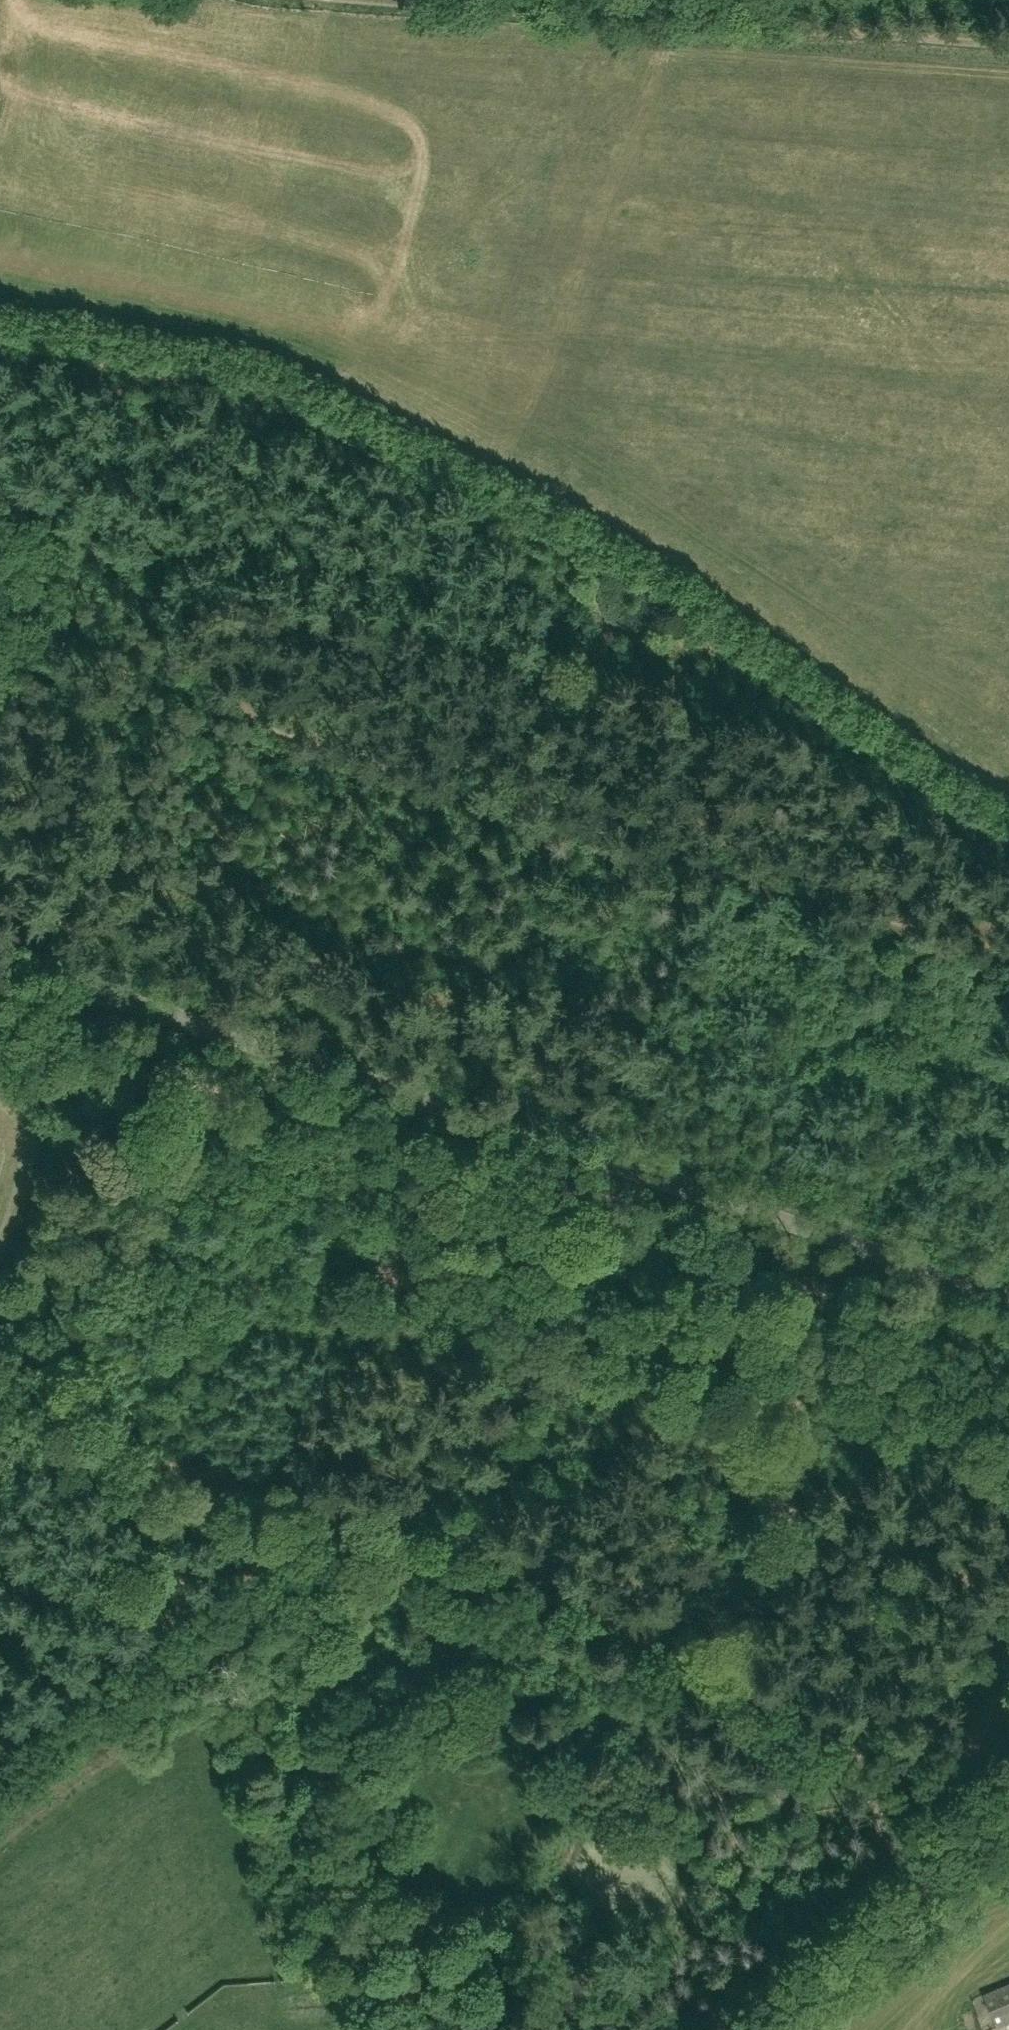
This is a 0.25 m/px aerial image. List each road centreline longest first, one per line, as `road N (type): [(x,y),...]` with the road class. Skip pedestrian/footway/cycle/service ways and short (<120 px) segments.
road 1 (tertiary): [(1008,1294),(123,998),(69,990),(0,995)]
road 2 (track): [(331,0),(1008,45)]
road 3 (unclassified): [(776,2029),(1008,1802)]

